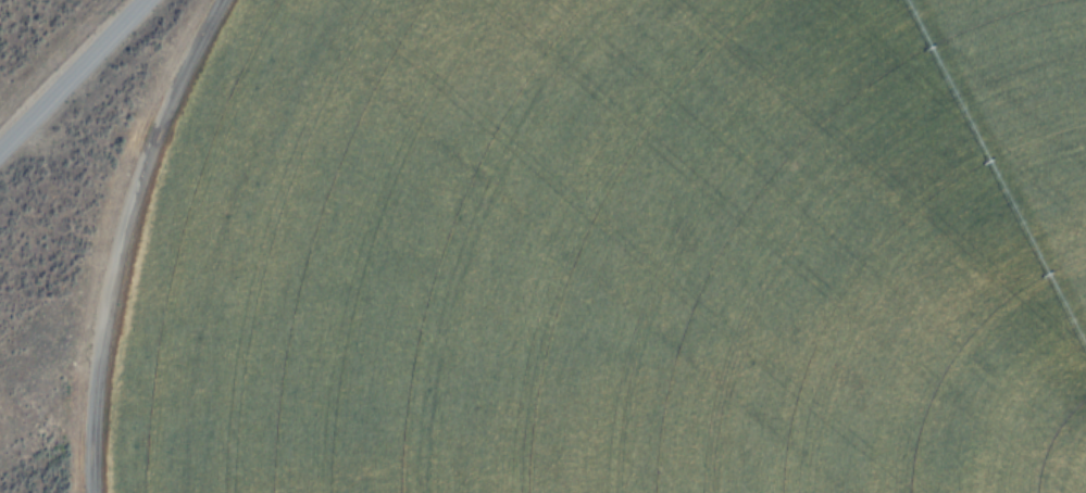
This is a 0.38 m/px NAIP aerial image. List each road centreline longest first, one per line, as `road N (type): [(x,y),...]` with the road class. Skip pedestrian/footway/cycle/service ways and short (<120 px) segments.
road 1 (residential): [(0,157),(153,0)]

